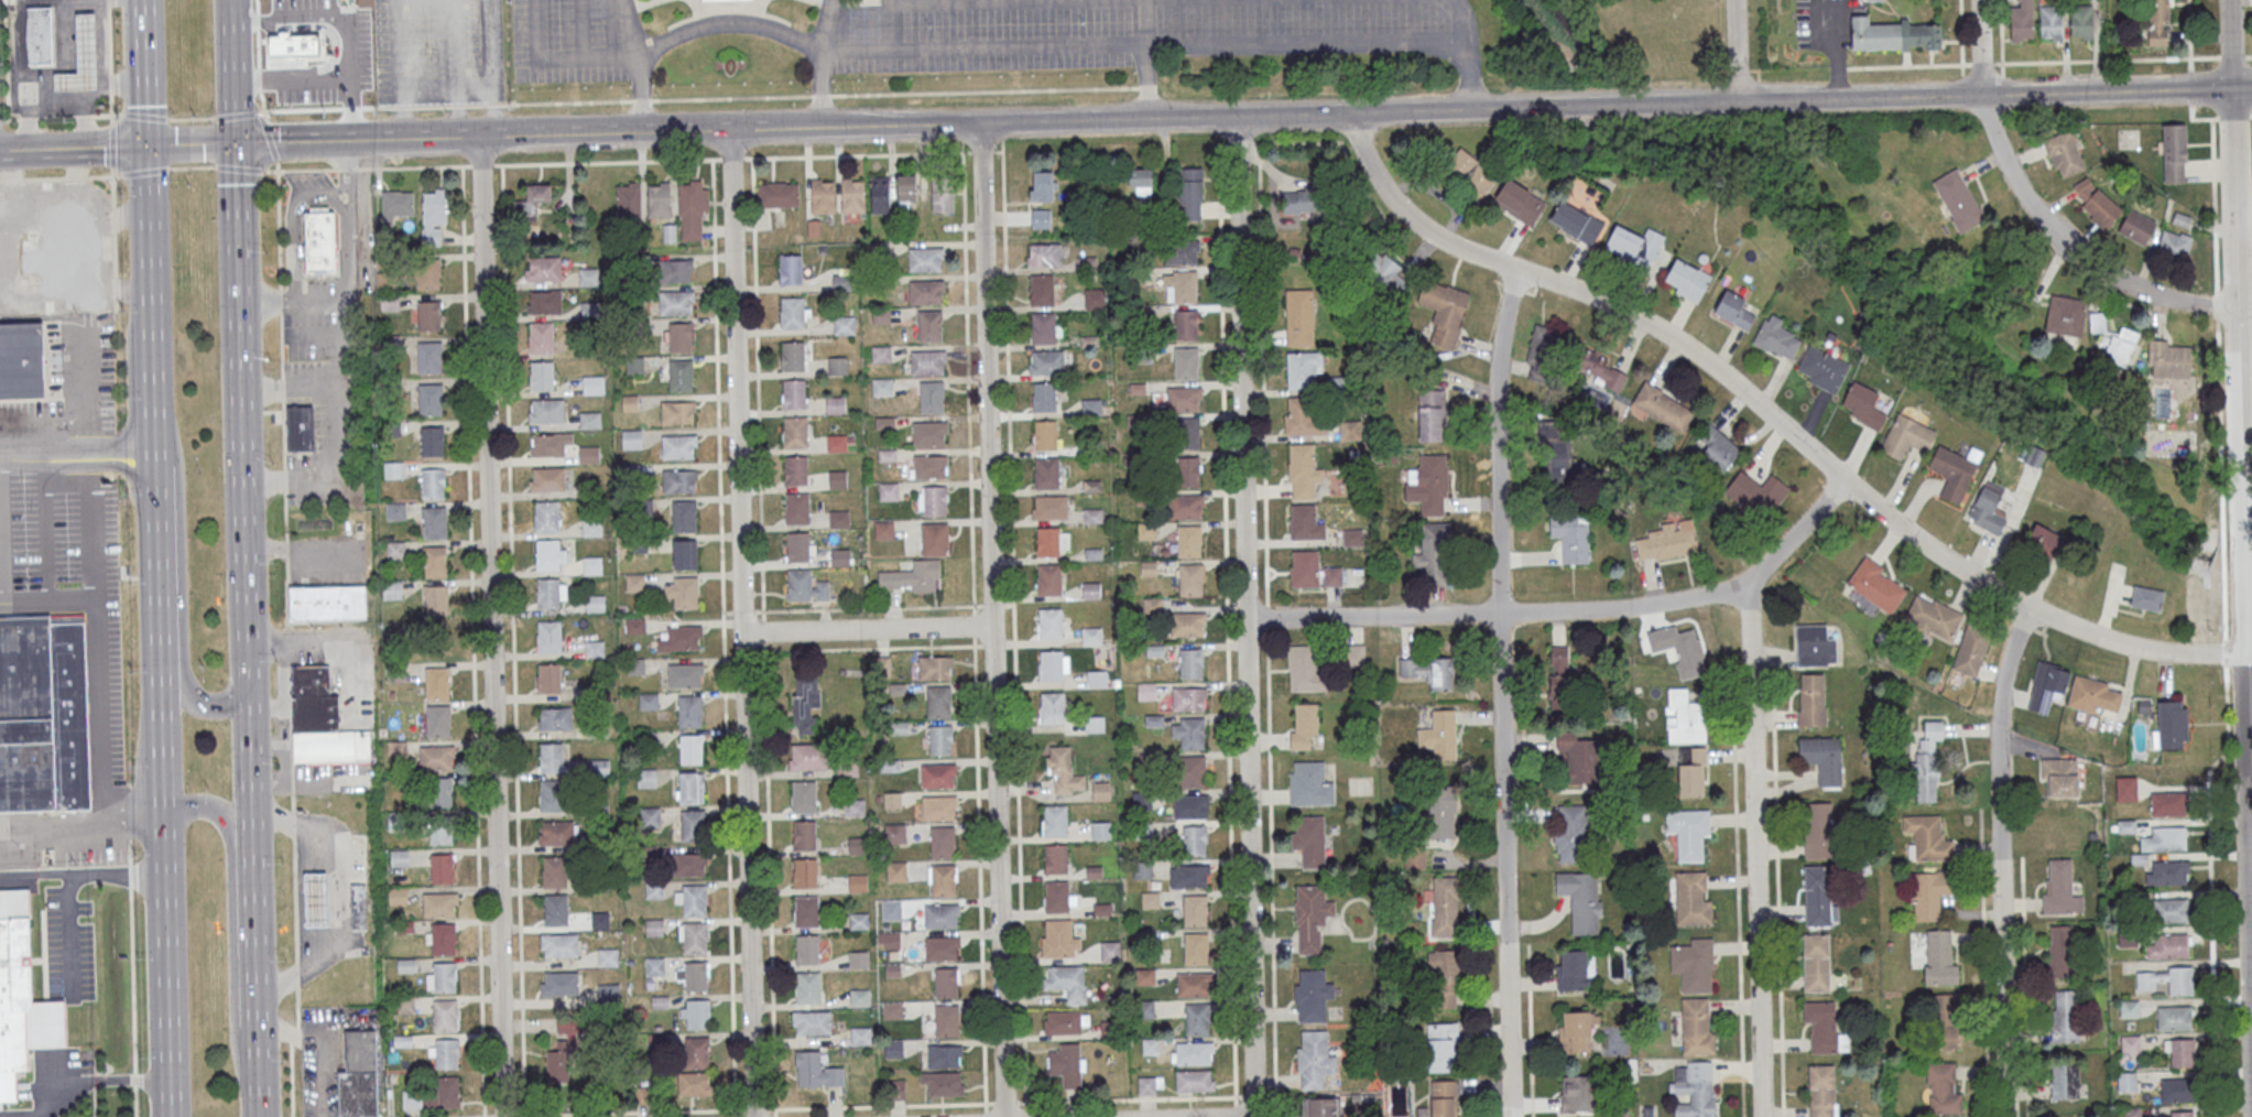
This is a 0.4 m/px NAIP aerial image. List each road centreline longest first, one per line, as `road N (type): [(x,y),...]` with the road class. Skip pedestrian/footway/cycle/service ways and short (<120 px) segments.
road 1 (tertiary): [(2251,89),(730,130)]
road 2 (residential): [(2244,654),(2109,644),(1989,585),(1890,518),(1677,340),(1425,229),(1383,188),(1349,116)]
road 3 (residential): [(1253,1116),(1238,119)]
road 4 (residential): [(1003,1116),(979,124)]
road 5 (residential): [(754,1116),(730,130)]
road 6 (residential): [(502,1116),(481,138)]
road 7 (residential): [(2251,961),(2230,0)]
road 8 (residential): [(1511,1116),(1497,362),(1515,270)]
road 9 (residential): [(1761,1116),(1748,579)]
road 10 (residential): [(2005,1116),(1999,719),(2008,661),(2031,607)]
road 11 (residential): [(1748,579),(1664,603),(1245,620)]
road 12 (primary): [(247,647),(235,144)]
road 13 (primary): [(160,653),(171,1116)]
road 14 (primary): [(260,1105),(233,1037),(228,825),(213,806),(164,810)]
road 15 (primary): [(148,147),(154,446)]
road 16 (residential): [(2084,260),(2044,227),(2002,163),(1986,120),(1981,0)]
road 17 (residential): [(992,627),(741,633)]
road 18 (tertiary): [(730,130),(481,138)]
road 19 (primary): [(154,446),(160,653)]
road 20 (primary): [(259,1023),(251,847)]
road 21 (residential): [(2237,311),(2159,297),(2084,260)]
road 22 (primary): [(251,847),(248,686)]
road 23 (tertiary): [(148,147),(0,152)]
road 24 (primary): [(143,0),(148,147)]
road 25 (primary): [(235,144),(230,0)]
road 26 (residential): [(1748,579),(1846,481)]
road 27 (tertiary): [(366,141),(235,144)]
road 28 (primary): [(160,653),(195,704),(230,703),(248,686)]

